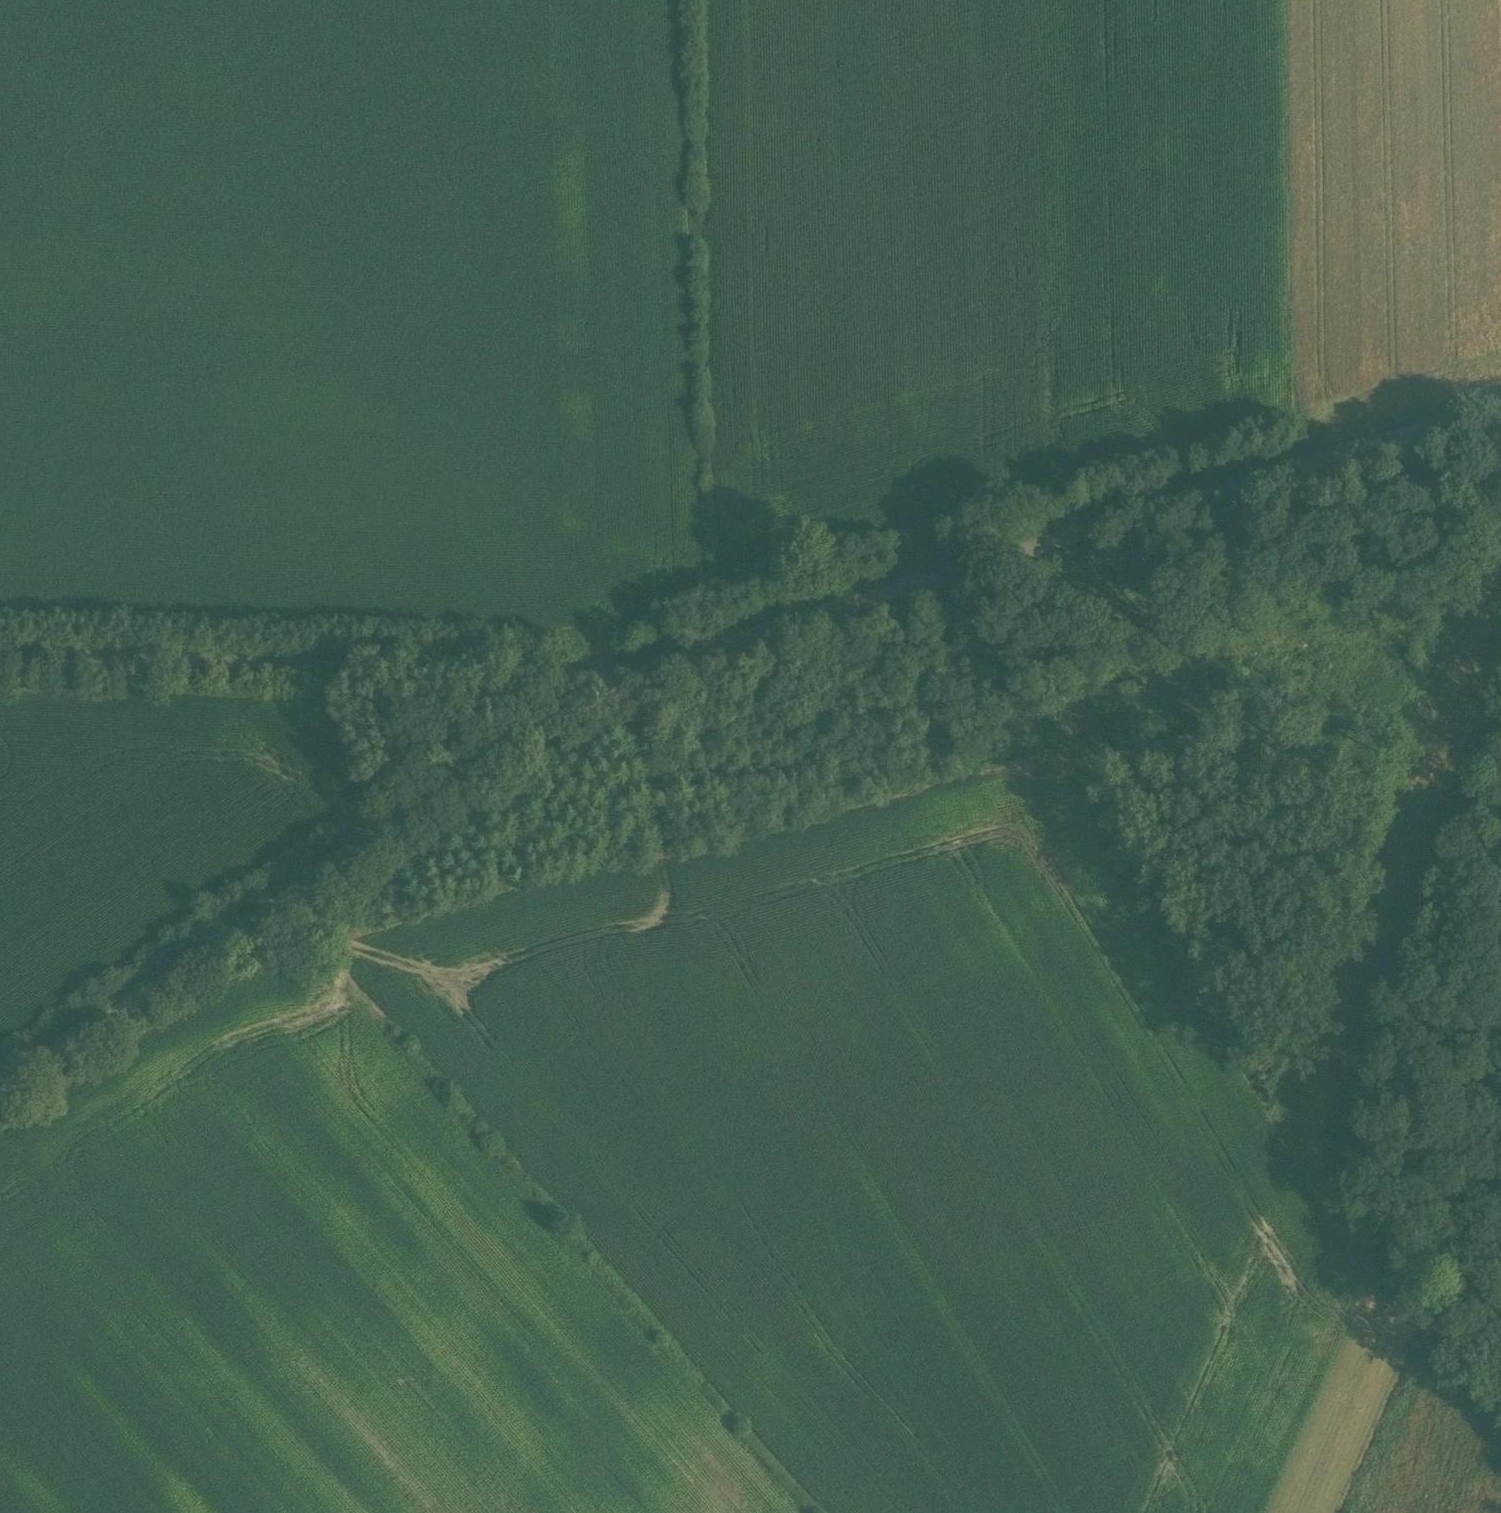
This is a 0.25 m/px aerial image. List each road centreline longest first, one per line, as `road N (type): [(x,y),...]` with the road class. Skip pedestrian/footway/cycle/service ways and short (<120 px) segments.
road 1 (tertiary): [(589,696),(699,652),(1500,405)]
road 2 (tertiary): [(0,1093),(589,696)]
road 3 (unclassified): [(589,696),(542,679),(0,658)]

